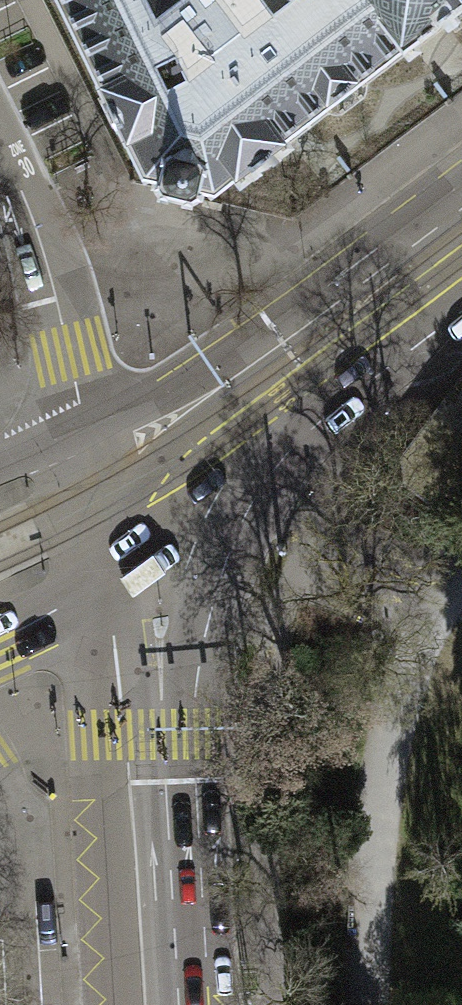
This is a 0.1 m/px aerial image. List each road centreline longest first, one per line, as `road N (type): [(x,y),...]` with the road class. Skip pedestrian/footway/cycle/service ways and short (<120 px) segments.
road 1 (secondary): [(108,487),(152,1004)]
road 2 (secondary): [(461,243),(299,366),(108,487)]
road 3 (residential): [(108,487),(32,220),(0,145)]
road 4 (secondary): [(0,641),(72,580),(108,487)]

